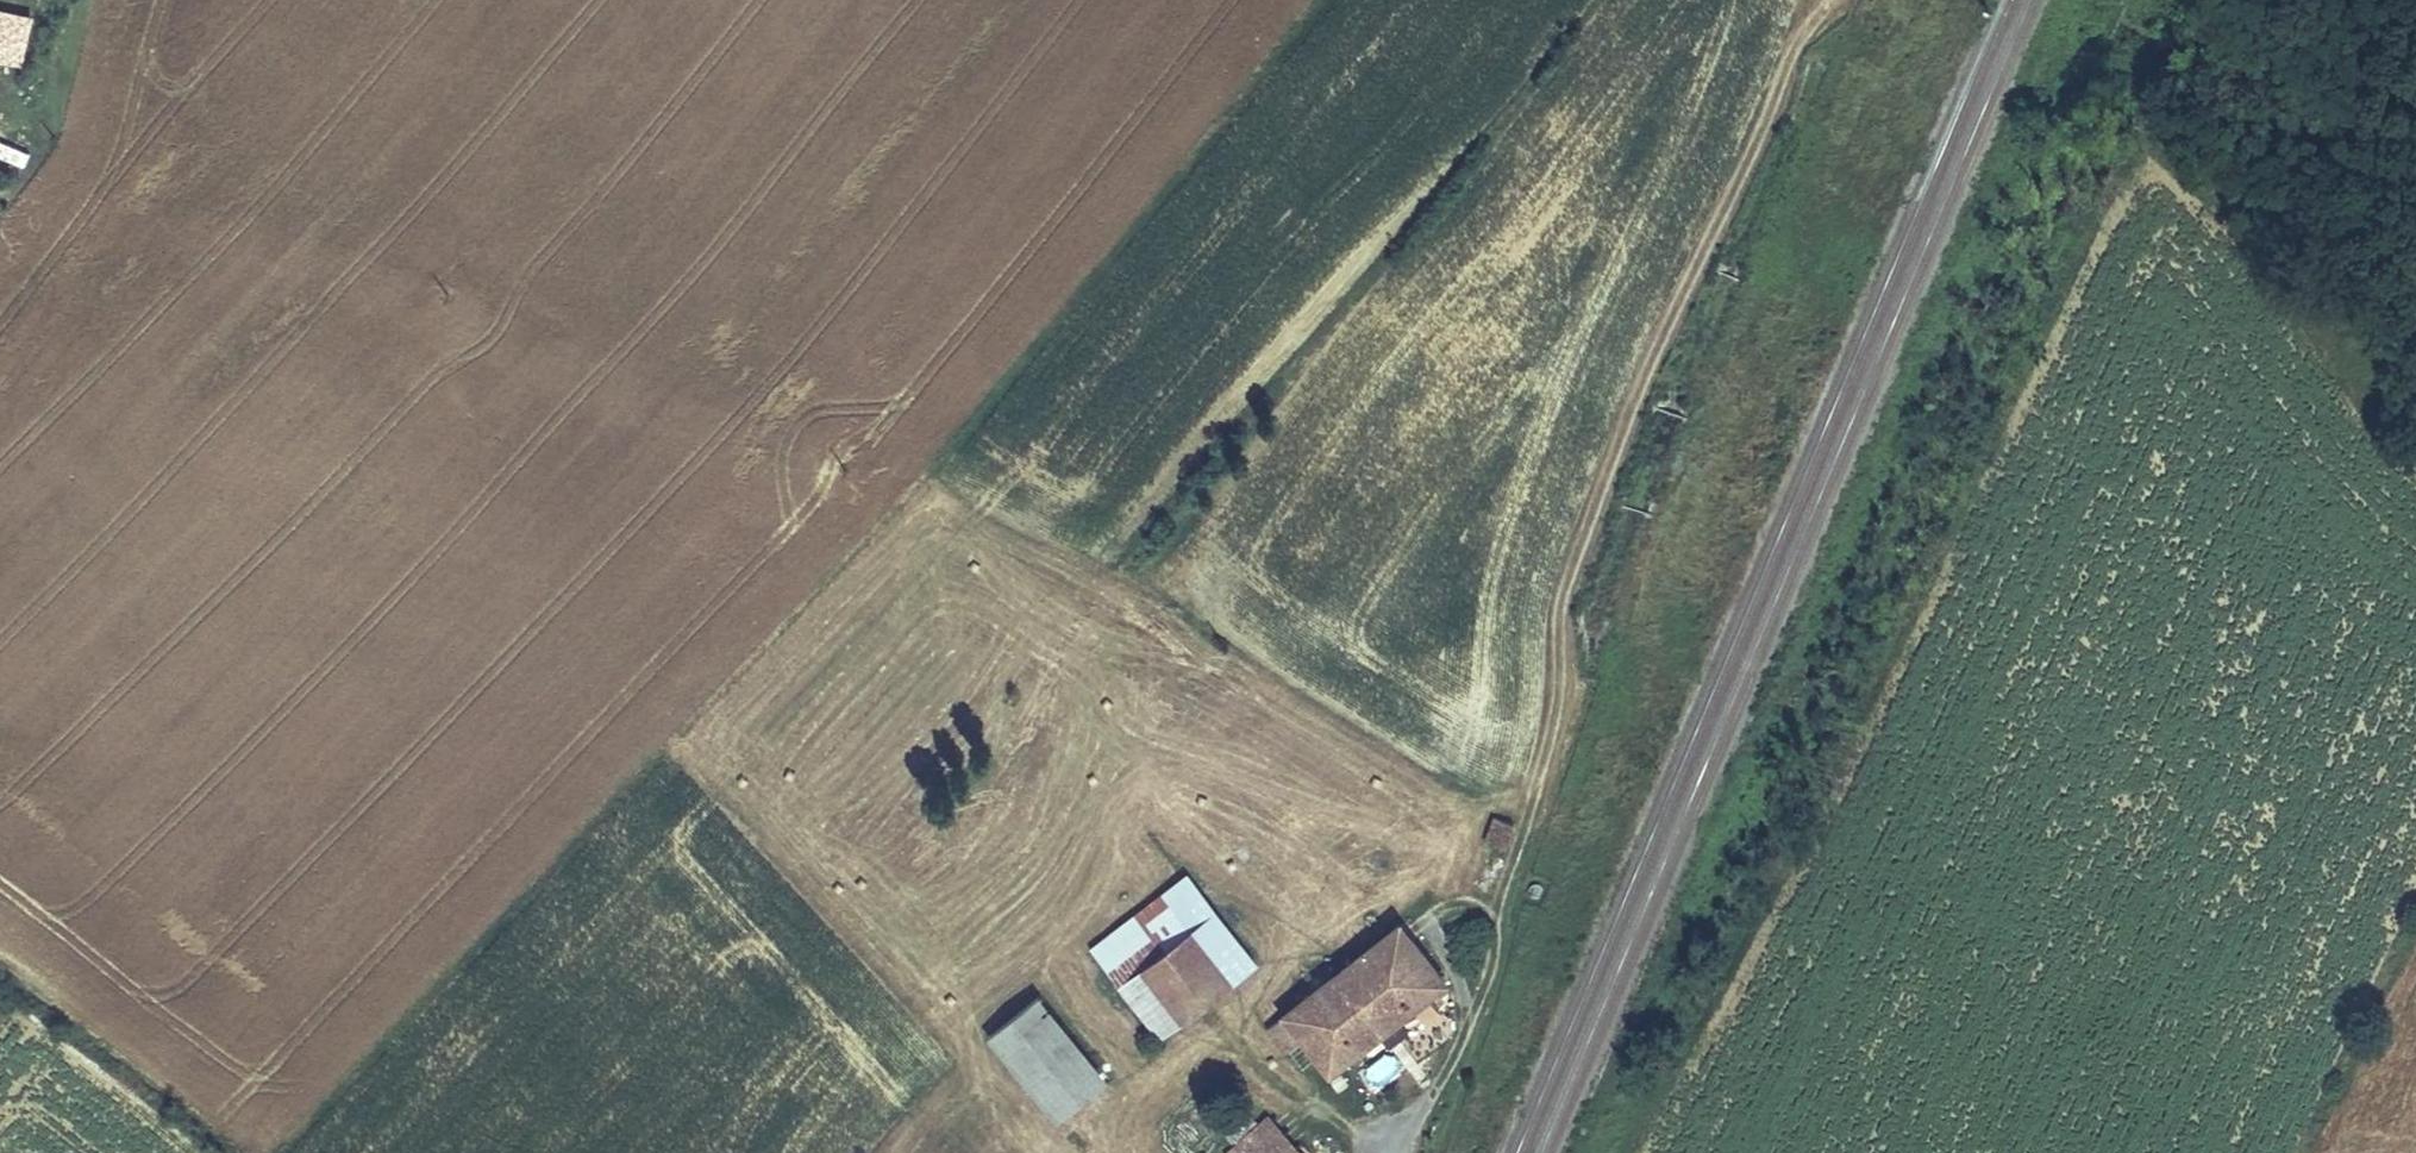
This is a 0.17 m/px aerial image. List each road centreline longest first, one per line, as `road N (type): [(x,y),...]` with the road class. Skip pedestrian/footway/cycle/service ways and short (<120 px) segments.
road 1 (track): [(1392,1150),(1428,1100),(1477,1003),(1553,731),(1564,602),(1581,549),(1674,307),(1807,32),(1831,0)]

